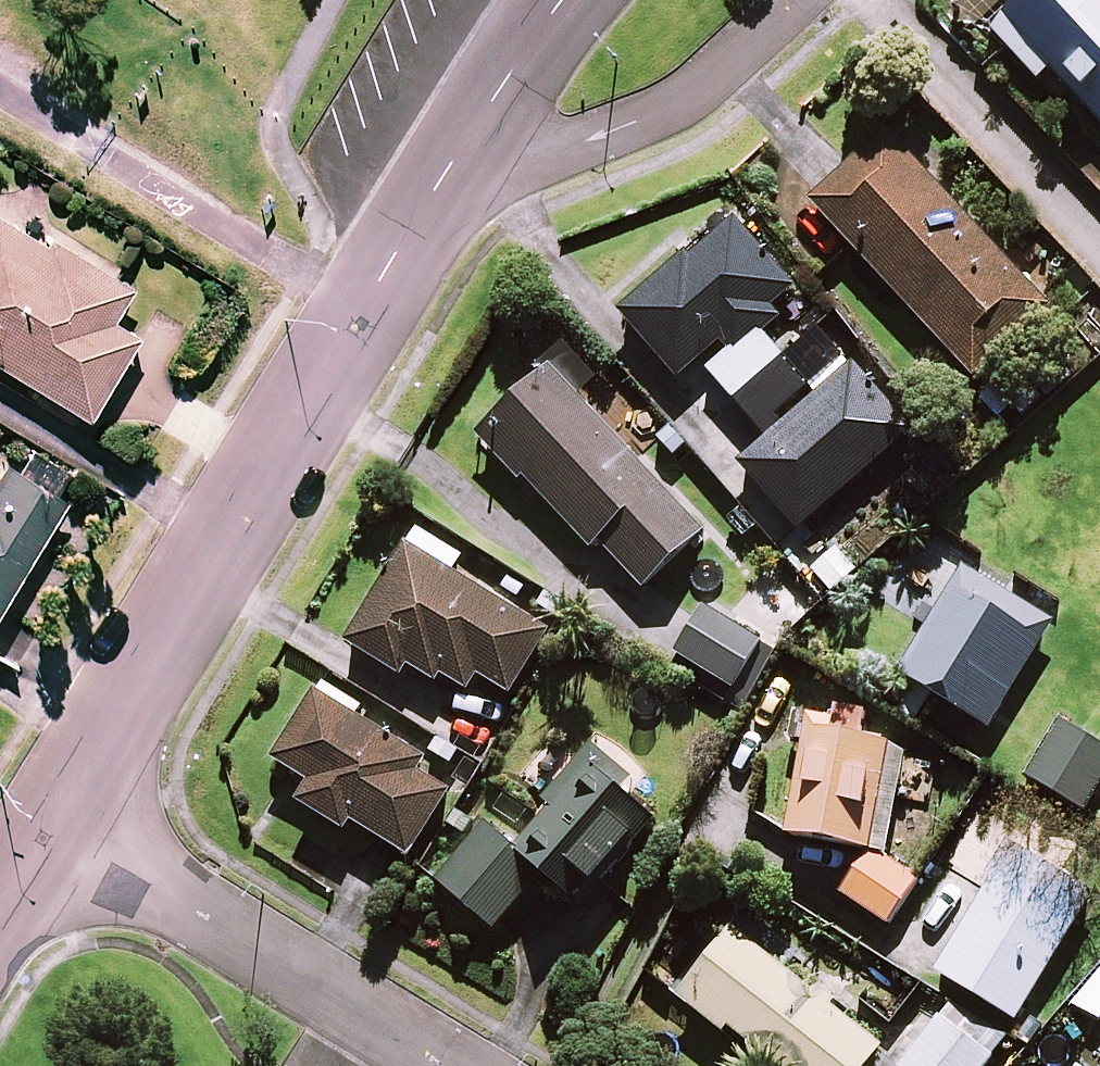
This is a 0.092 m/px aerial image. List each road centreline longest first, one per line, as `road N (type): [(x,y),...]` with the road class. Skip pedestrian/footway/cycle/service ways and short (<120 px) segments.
road 1 (residential): [(53,825),(442,180)]
road 2 (residential): [(53,825),(451,1065)]
road 3 (residential): [(797,0),(667,113),(442,180)]
road 4 (residential): [(442,180),(563,0)]

